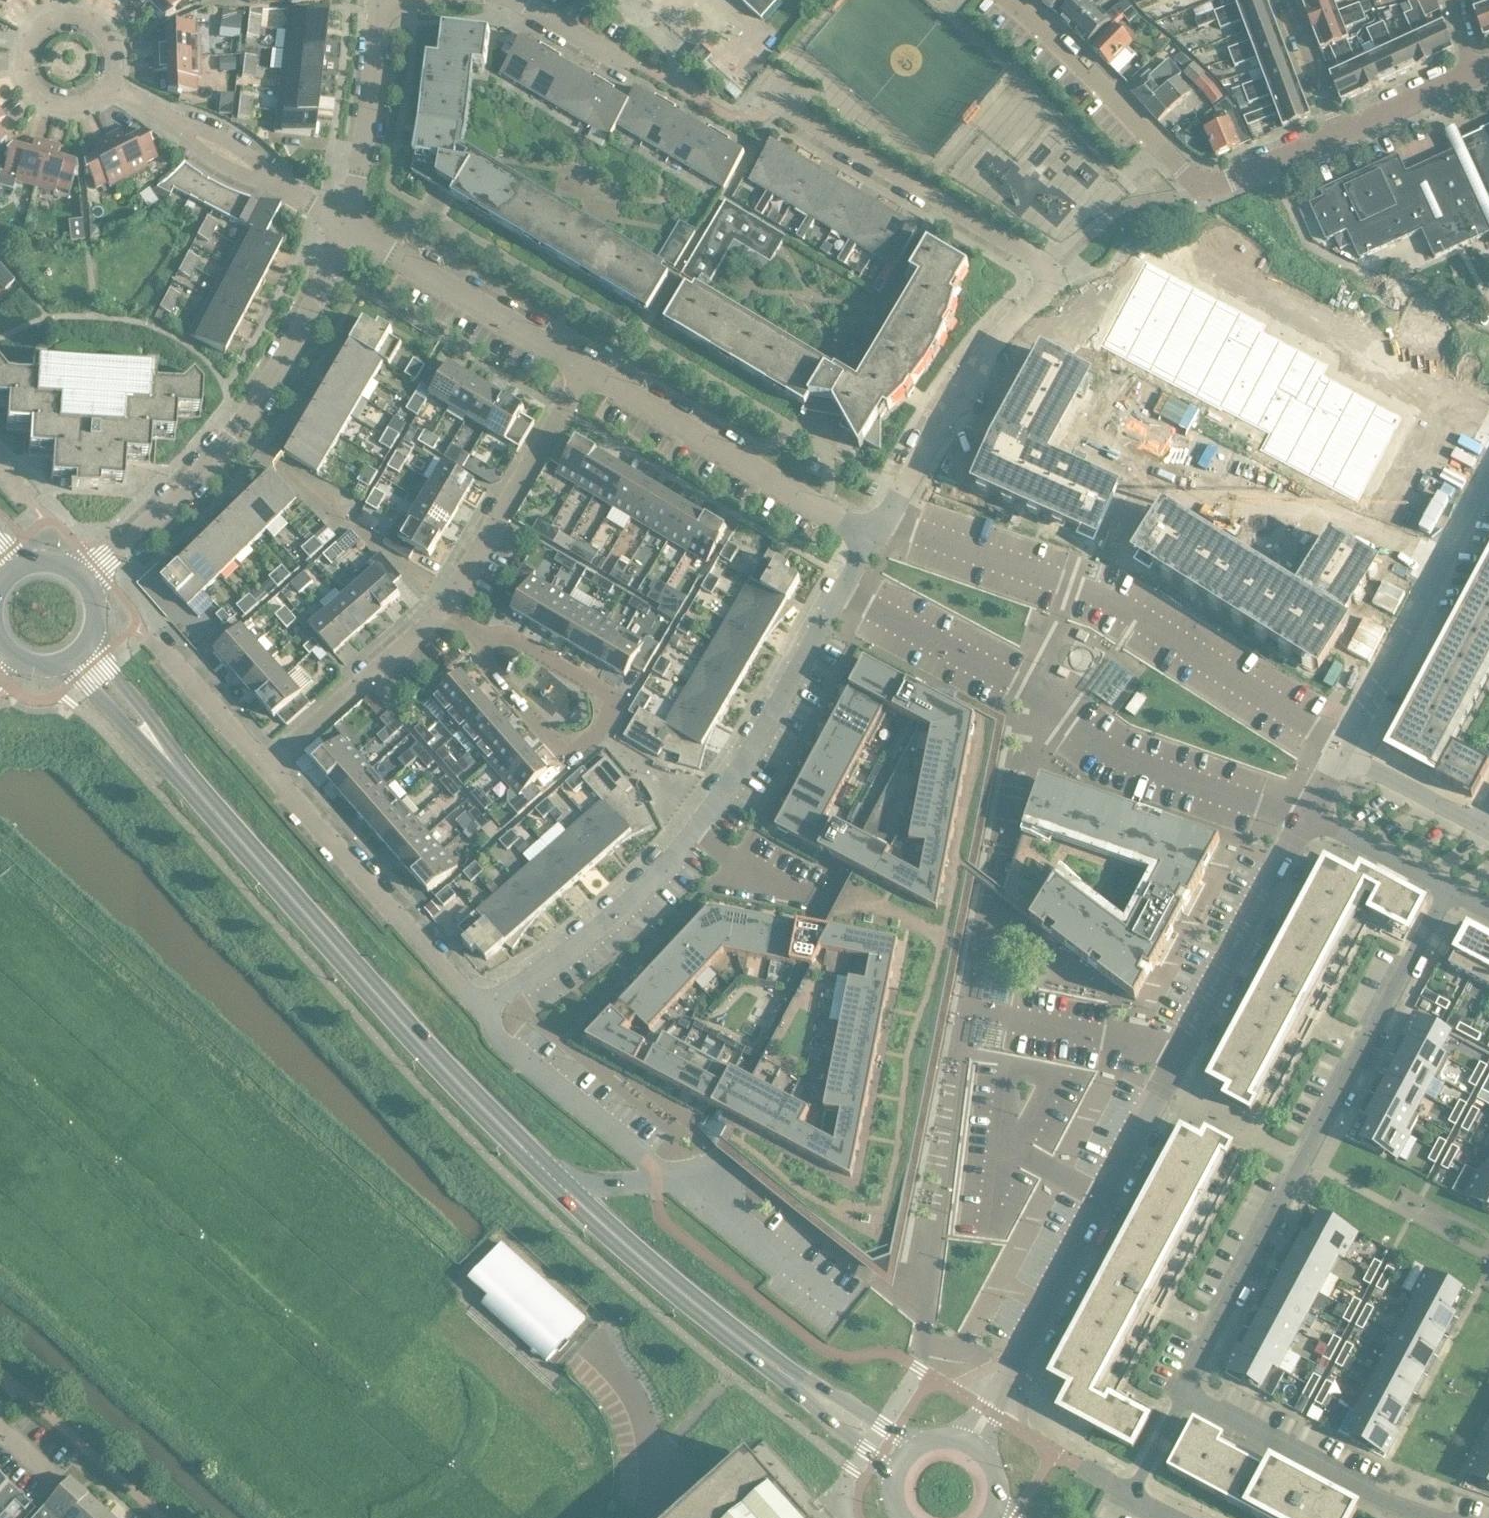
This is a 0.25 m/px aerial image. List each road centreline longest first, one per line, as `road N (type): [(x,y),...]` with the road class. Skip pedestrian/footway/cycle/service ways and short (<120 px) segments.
road 1 (residential): [(1036,261),(782,113),(749,122),(716,112),(504,0)]
road 2 (tertiary): [(562,1188),(476,1104),(175,764)]
road 3 (residential): [(1447,892),(1186,1390)]
road 4 (unclassified): [(483,998),(506,993),(652,877),(714,796),(843,589)]
road 5 (residential): [(843,589),(1007,682),(1100,746),(1301,816)]
road 6 (residential): [(887,517),(1114,602),(1340,748)]
road 7 (residential): [(85,579),(204,473),(258,405),(310,321),(347,226)]
road 8 (residential): [(1180,1049),(971,1442)]
road 9 (tertiary): [(901,1458),(759,1359),(562,1188)]
road 10 (unclassified): [(477,632),(492,673),(569,755),(597,732),(617,697),(497,633)]
road 11 (residential): [(871,544),(583,371)]
road 12 (unclassified): [(483,998),(464,991),(269,769)]
road 13 (residential): [(1340,748),(1488,472)]
road 14 (residential): [(1186,1390),(1370,1493),(1437,1517)]
road 15 (unclassified): [(444,614),(583,371)]
road 16 (residential): [(583,371),(347,226)]
road 17 (unclassified): [(347,226),(111,84)]
road 18 (residential): [(1301,816),(1180,1049)]
road 19 (residential): [(1195,184),(1010,0)]
road 20 (unclassified): [(653,1179),(649,1163),(496,1034),(483,998)]
road 21 (unclassified): [(269,769),(444,614)]
road 22 (unclassified): [(653,1179),(688,1177),(839,1302)]
road 23 (unclassified): [(347,226),(383,0)]
road 24 (residential): [(586,1347),(629,1387),(649,1432),(660,1477),(656,1517)]
road 25 (residential): [(1180,1049),(1009,1018)]
road 26 (unclassified): [(269,769),(155,642)]
road 27 (residential): [(1301,816),(1447,892)]
road 28 (residential): [(1483,827),(1340,748)]
road 29 (unclassified): [(1329,138),(1472,74)]
road 30 (residential): [(887,517),(968,384)]
road 31 (unclassified): [(29,32),(20,61),(42,101),(88,105),(111,84)]
road 32 (tertiary): [(175,764),(154,719),(91,643)]
road 33 (tertiary): [(175,764),(70,661)]
road 34 (residential): [(1329,138),(1282,0)]
road 35 (unclassified): [(111,84),(116,52),(101,24),(71,12),(29,32)]
road 36 (unclassified): [(1195,184),(1220,183),(1329,138)]
road 37 (unclassified): [(968,384),(1036,261)]

